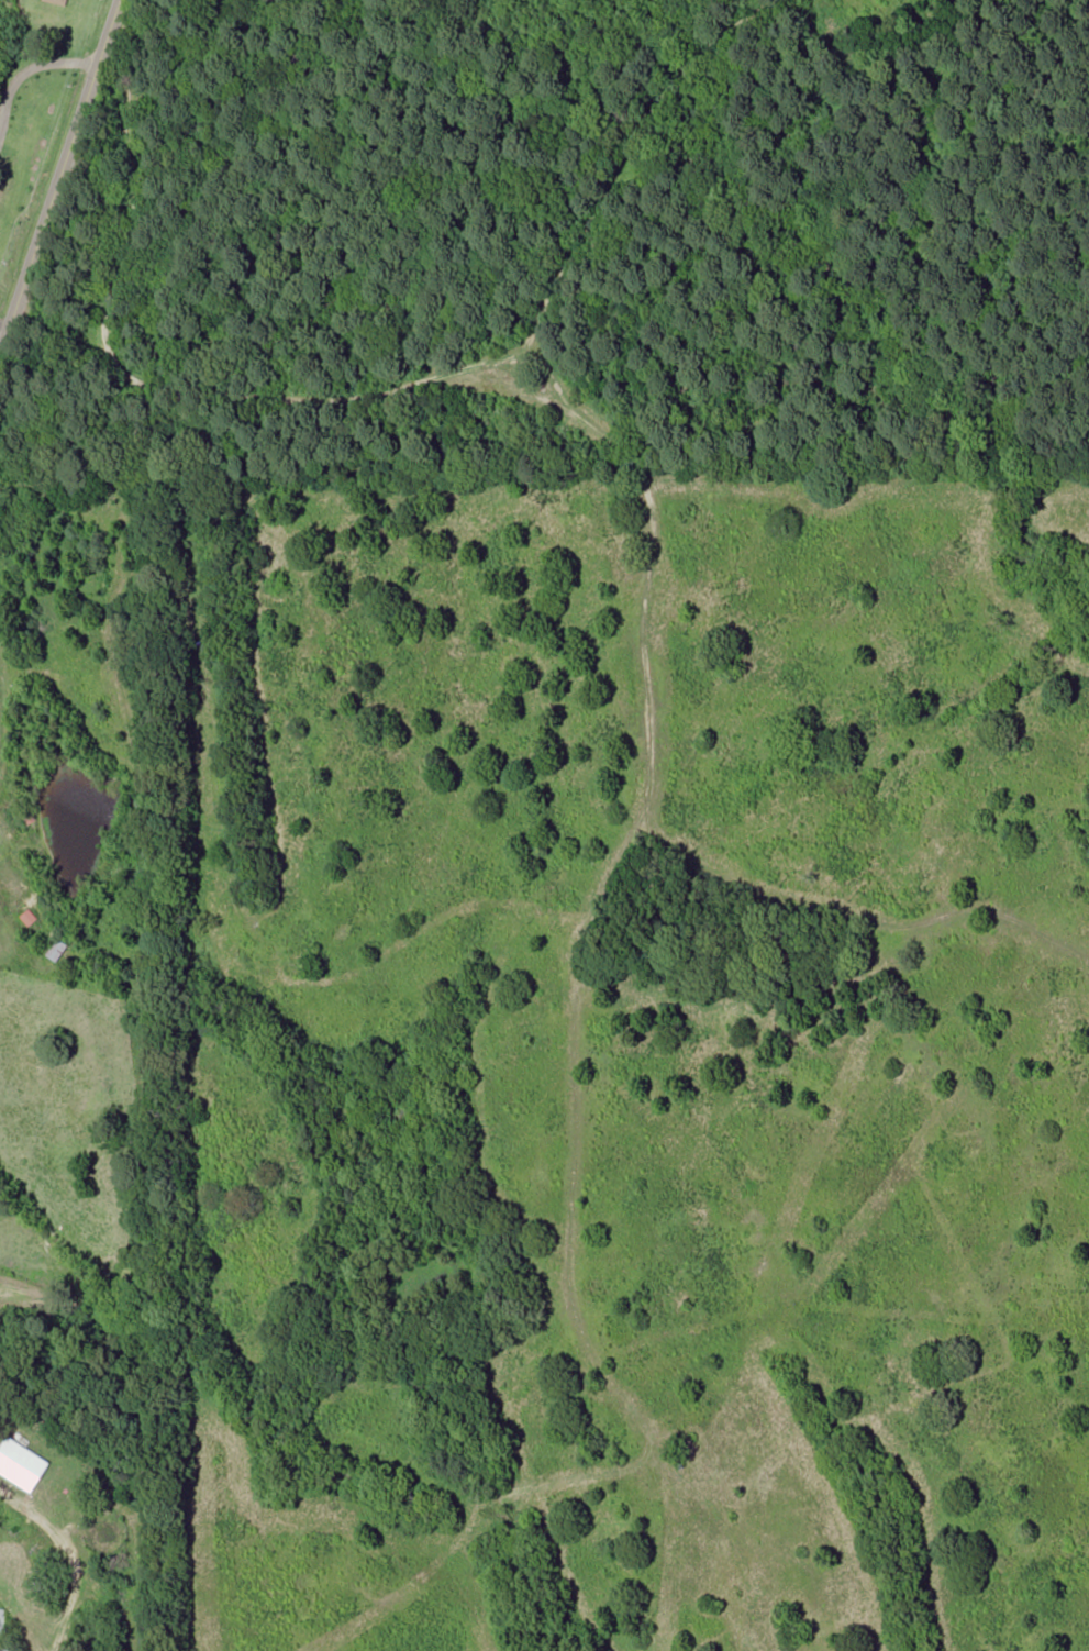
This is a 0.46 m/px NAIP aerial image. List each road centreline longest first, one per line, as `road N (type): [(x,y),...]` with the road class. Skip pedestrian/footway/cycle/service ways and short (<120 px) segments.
road 1 (tertiary): [(0,346),(97,63)]

